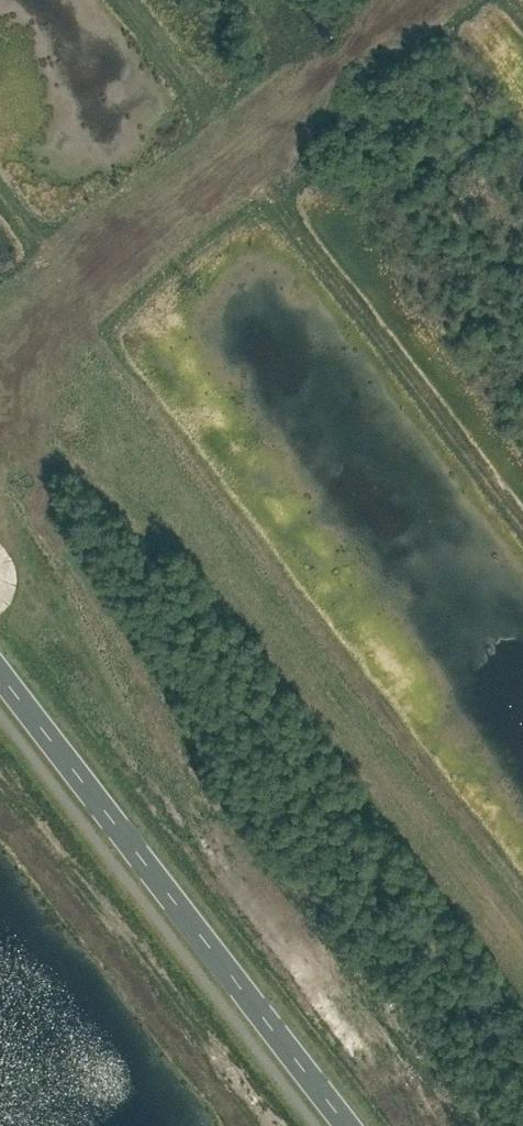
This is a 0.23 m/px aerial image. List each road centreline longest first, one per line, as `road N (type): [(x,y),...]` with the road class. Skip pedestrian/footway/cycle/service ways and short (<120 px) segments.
road 1 (track): [(42,317),(522,924)]
road 2 (tertiary): [(350,1125),(0,672)]
road 3 (track): [(42,317),(252,157),(410,0)]
road 4 (track): [(252,157),(522,513)]

